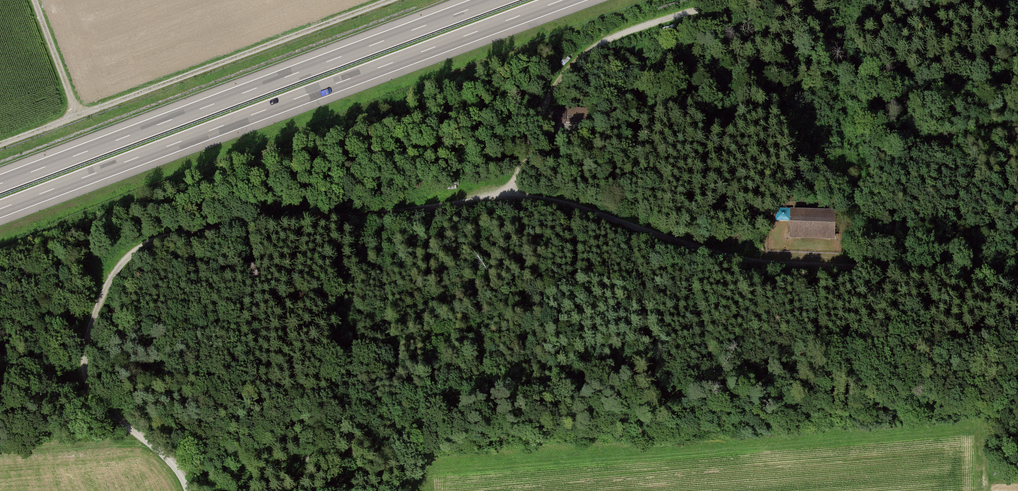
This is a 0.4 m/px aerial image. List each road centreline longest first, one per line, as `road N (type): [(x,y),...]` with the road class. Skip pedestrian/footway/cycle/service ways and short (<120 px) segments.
road 1 (track): [(1017,280),(842,260),(740,259),(569,206),(507,199),(152,241),(121,266),(83,365),(104,410),(158,450),(189,490)]
road 2 (motorway): [(0,209),(562,0)]
road 3 (motorway): [(494,0),(0,184)]
road 4 (track): [(0,146),(402,0)]
road 5 (track): [(747,0),(561,69),(538,110),(507,199)]
road 6 (track): [(33,0),(76,118)]

